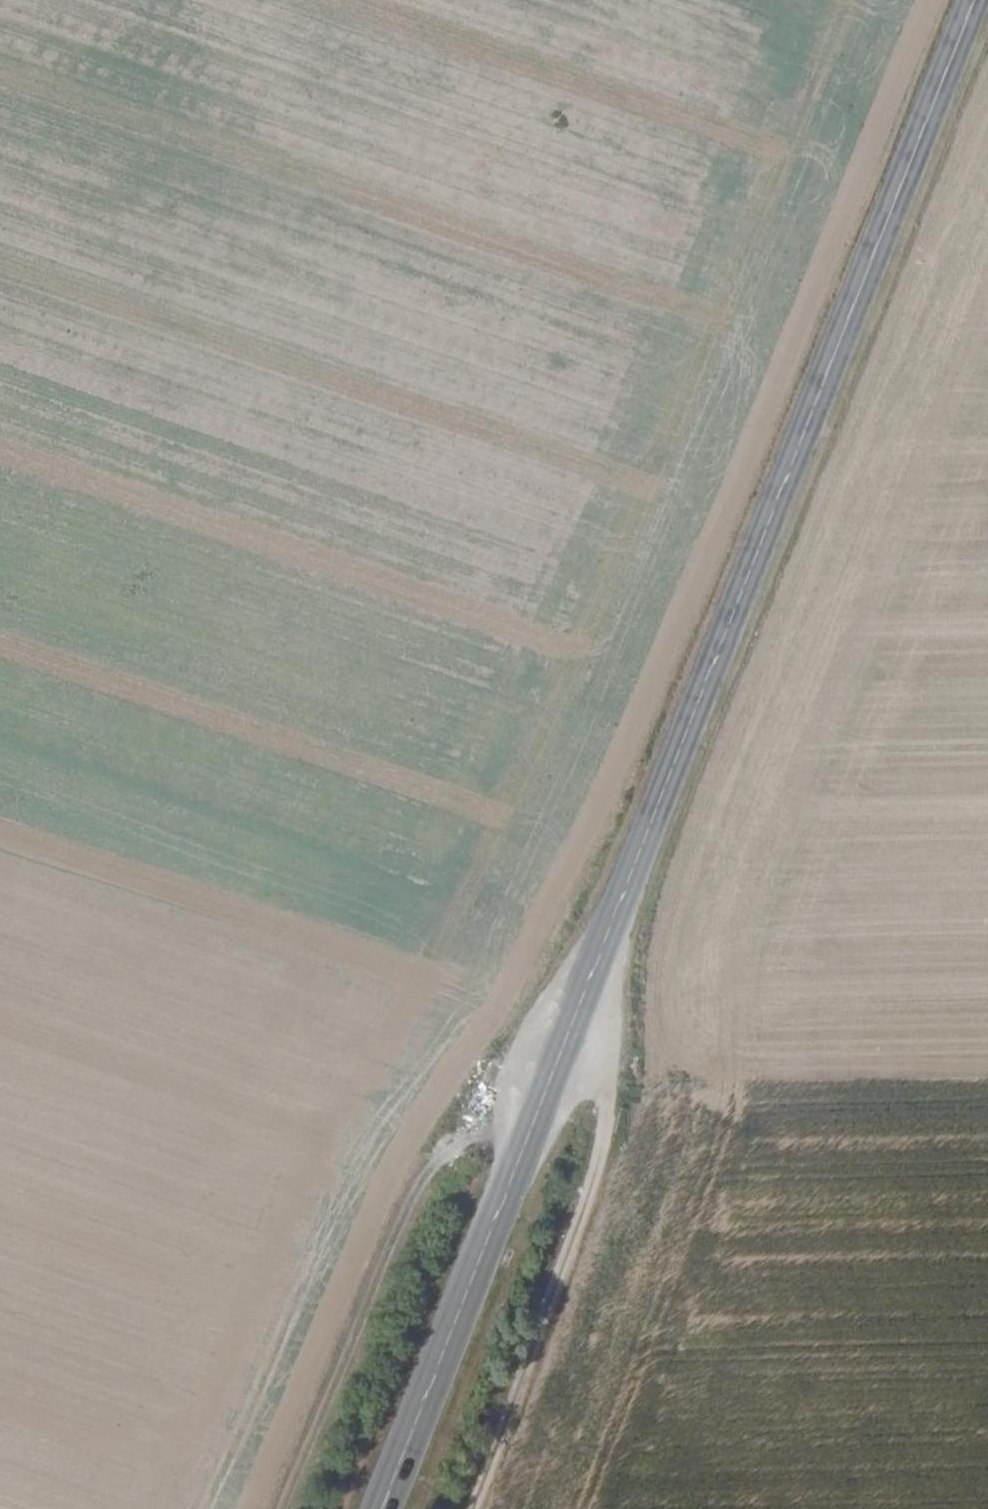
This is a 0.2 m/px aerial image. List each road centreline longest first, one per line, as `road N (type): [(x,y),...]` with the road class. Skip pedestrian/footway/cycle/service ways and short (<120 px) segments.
road 1 (tertiary): [(384,1508),(977,0)]
road 2 (track): [(573,1029),(590,1038),(603,1065),(597,1160),(483,1508)]

